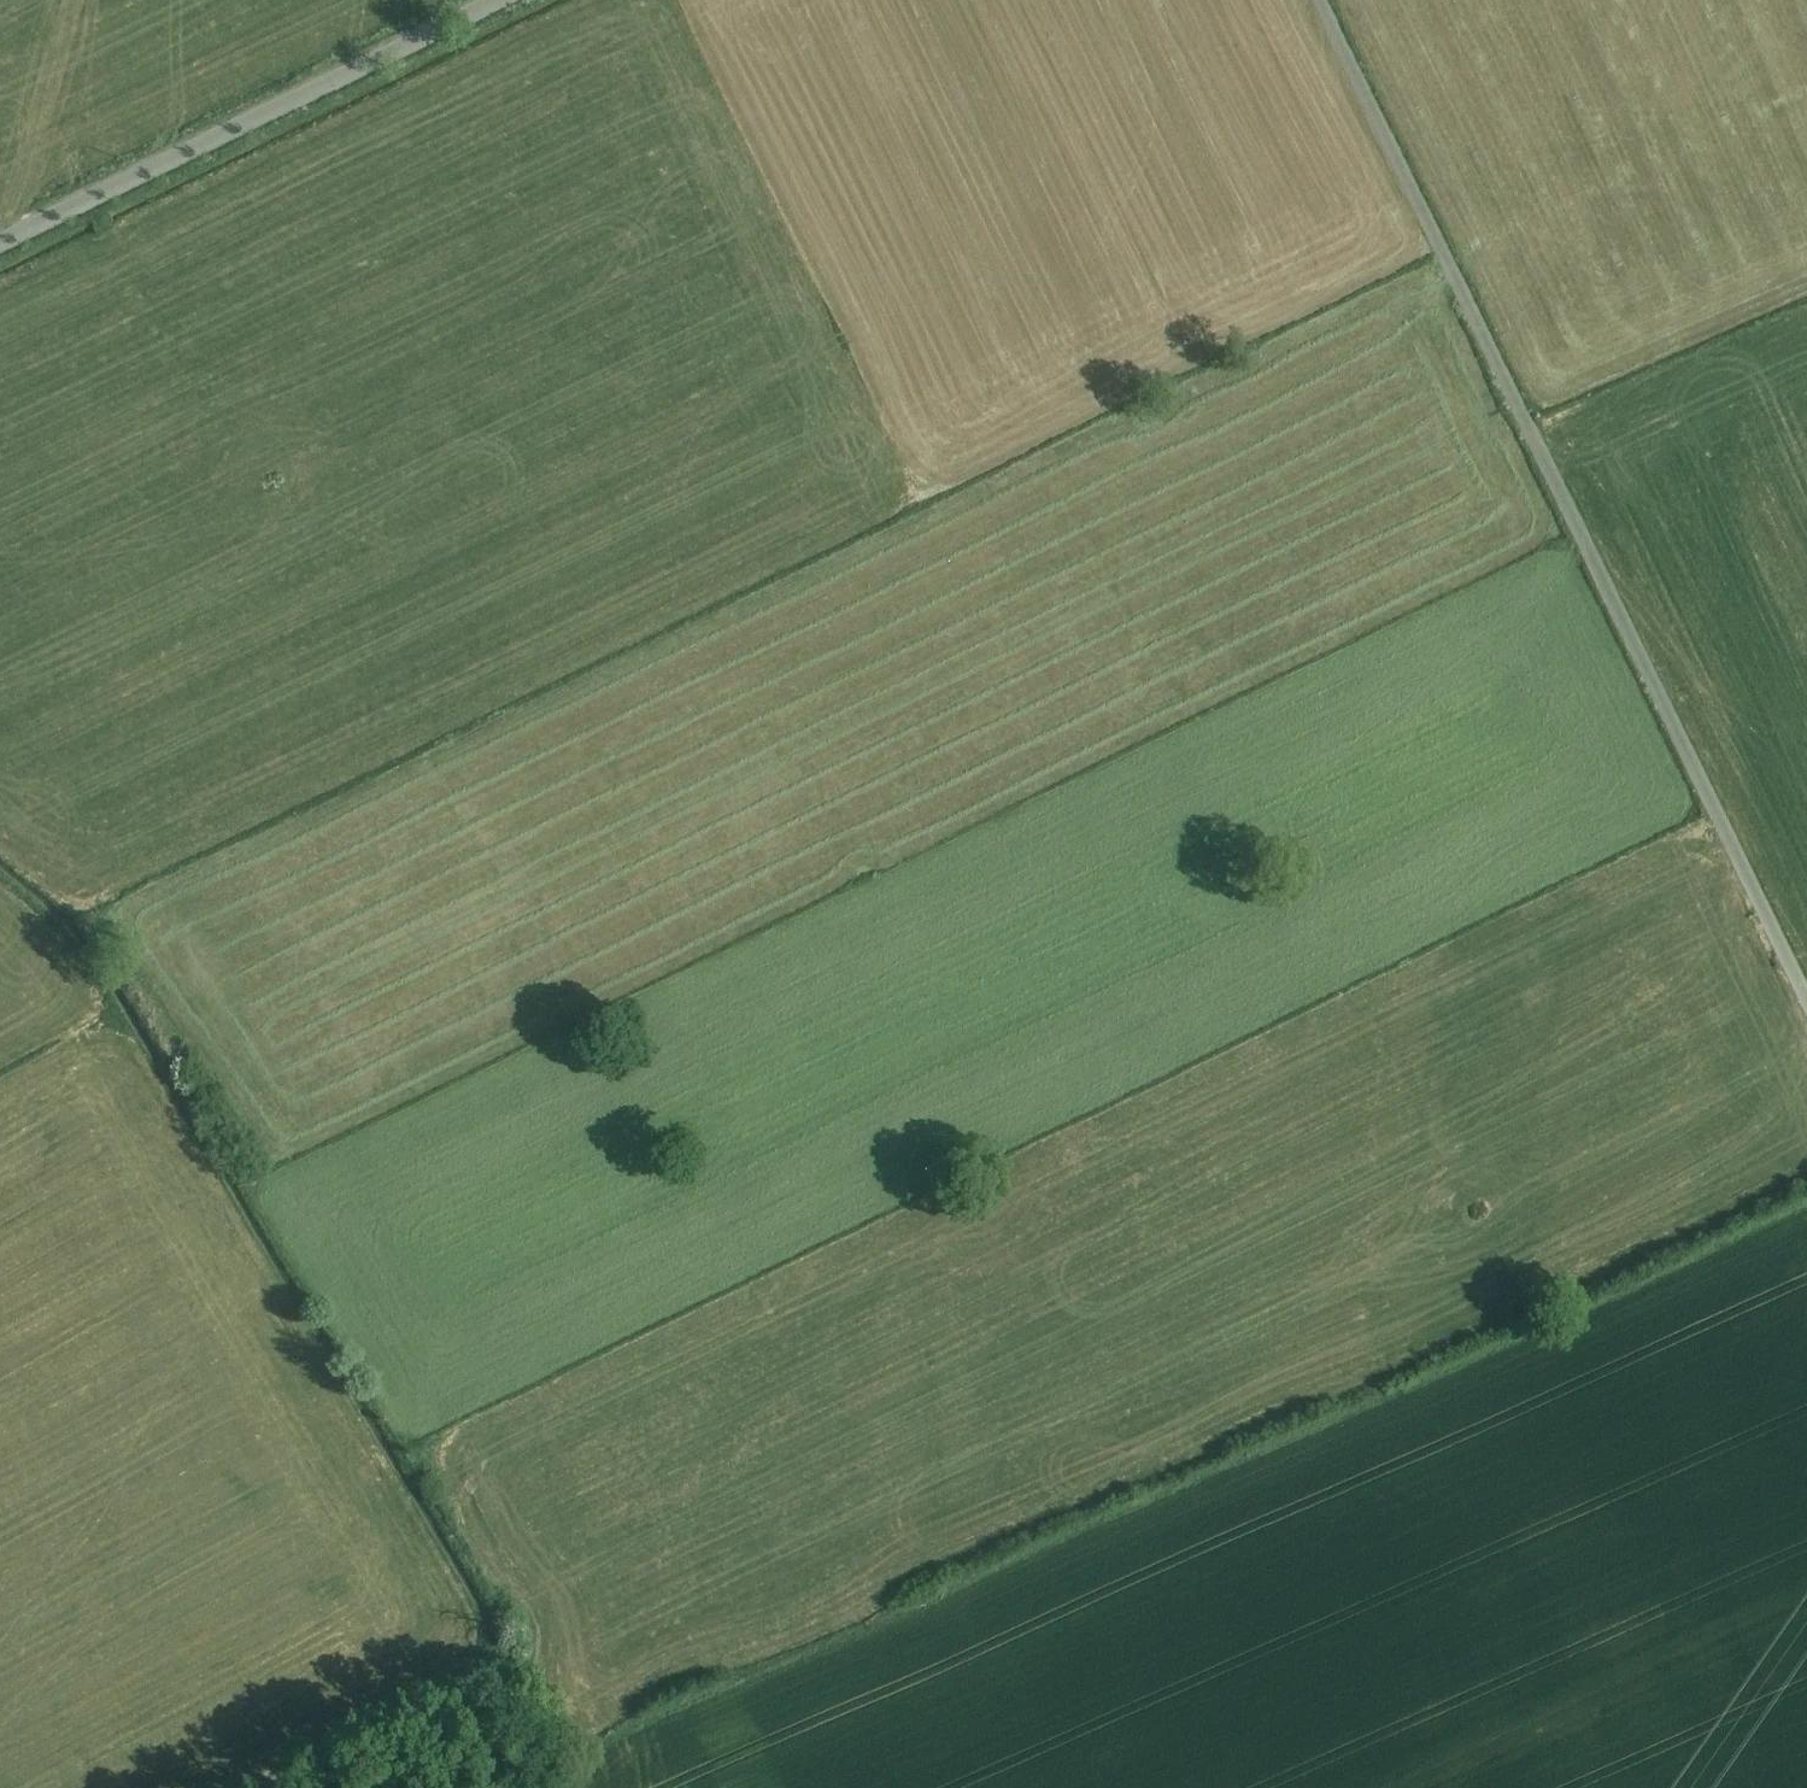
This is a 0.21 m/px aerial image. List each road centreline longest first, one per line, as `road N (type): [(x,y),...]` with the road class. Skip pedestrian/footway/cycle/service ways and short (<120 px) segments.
road 1 (unclassified): [(1806,993),(1319,0)]
road 2 (unclassified): [(485,0),(0,234)]
road 3 (track): [(440,1693),(255,1787)]

